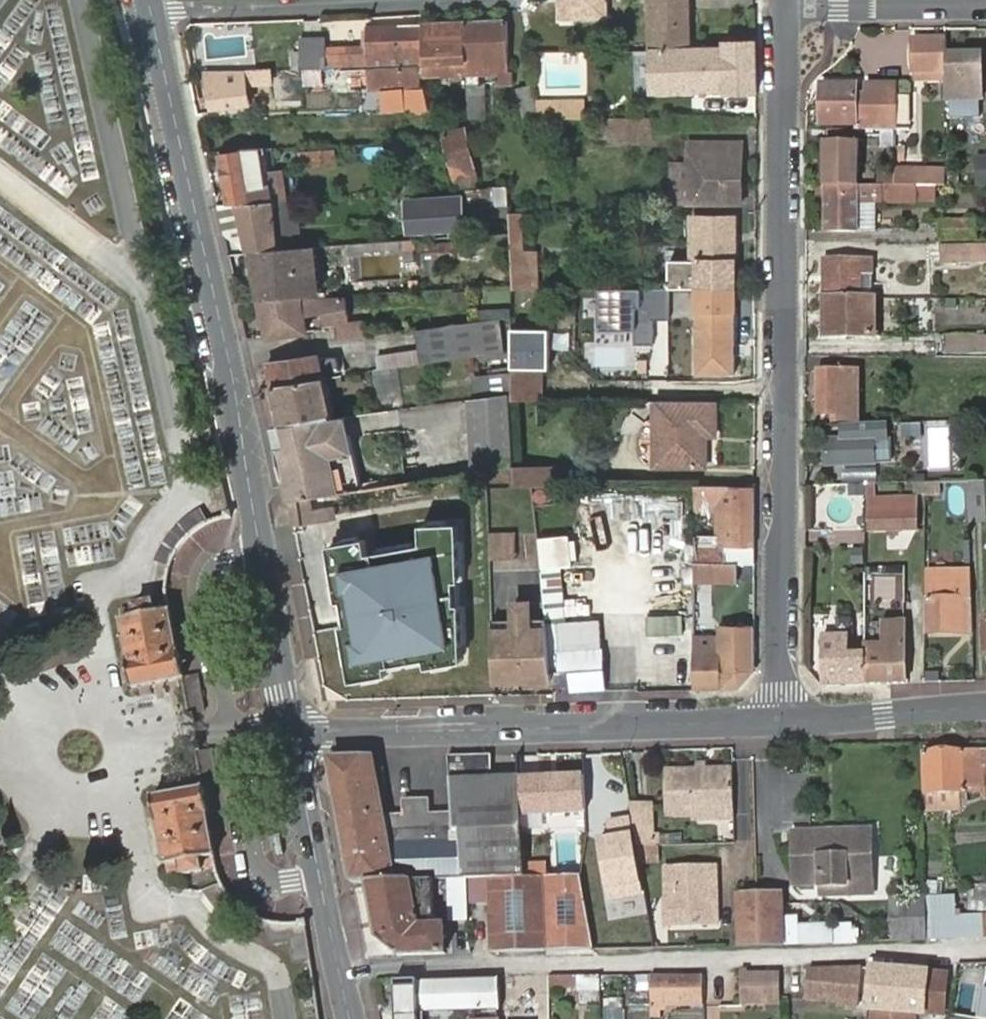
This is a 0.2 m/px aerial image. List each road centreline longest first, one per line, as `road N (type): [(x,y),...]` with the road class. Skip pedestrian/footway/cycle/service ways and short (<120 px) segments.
road 1 (tertiary): [(153,16),(232,359),(292,733)]
road 2 (residential): [(778,7),(783,722)]
road 3 (track): [(357,969),(985,953)]
road 4 (residential): [(292,733),(783,722)]
road 5 (tertiary): [(292,733),(351,1018)]
road 6 (residential): [(153,16),(422,0)]
road 7 (residential): [(985,5),(778,7)]
road 8 (residential): [(783,722),(985,707)]

